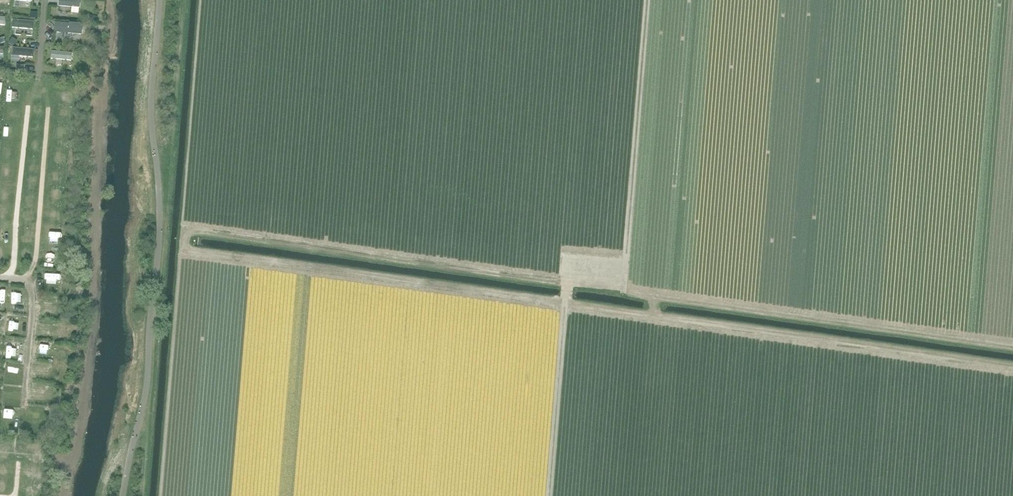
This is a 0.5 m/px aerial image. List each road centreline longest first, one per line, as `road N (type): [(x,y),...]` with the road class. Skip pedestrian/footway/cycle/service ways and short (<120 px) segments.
road 1 (track): [(647,0),(626,259),(568,287),(550,495)]

